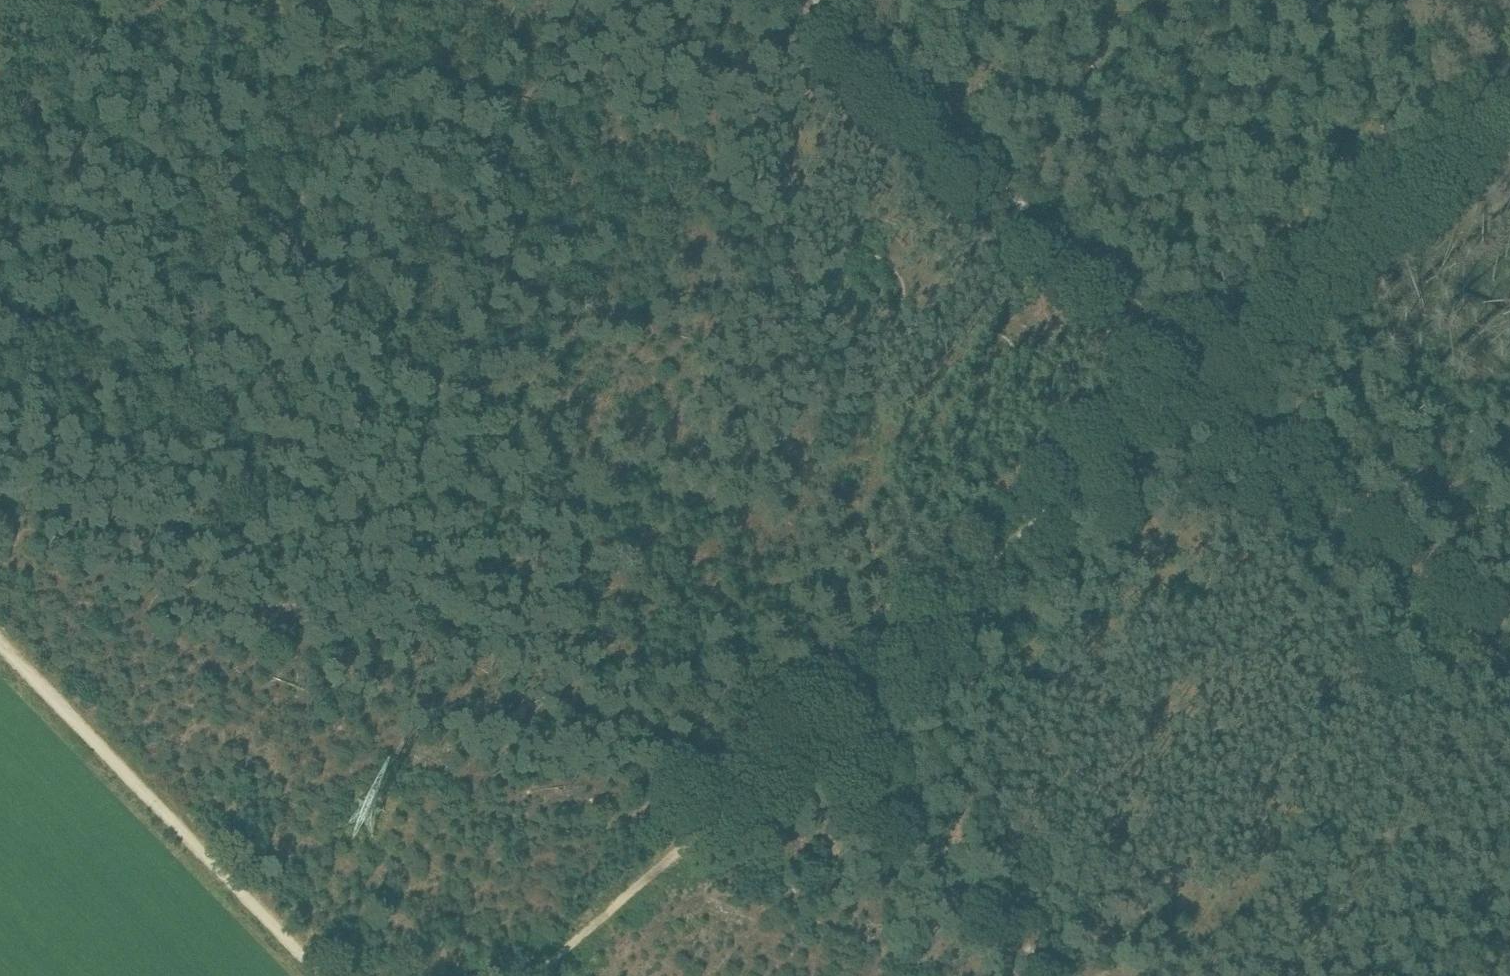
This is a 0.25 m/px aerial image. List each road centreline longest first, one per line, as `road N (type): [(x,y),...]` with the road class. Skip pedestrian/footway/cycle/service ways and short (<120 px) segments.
road 1 (track): [(1199,380),(829,23)]
road 2 (track): [(318,975),(0,647)]
road 3 (track): [(1199,380),(1509,97)]
road 4 (track): [(1509,672),(1223,399)]
road 5 (track): [(536,975),(808,728)]
road 6 (track): [(808,728),(1064,975)]
road 7 (track): [(0,365),(213,163)]

